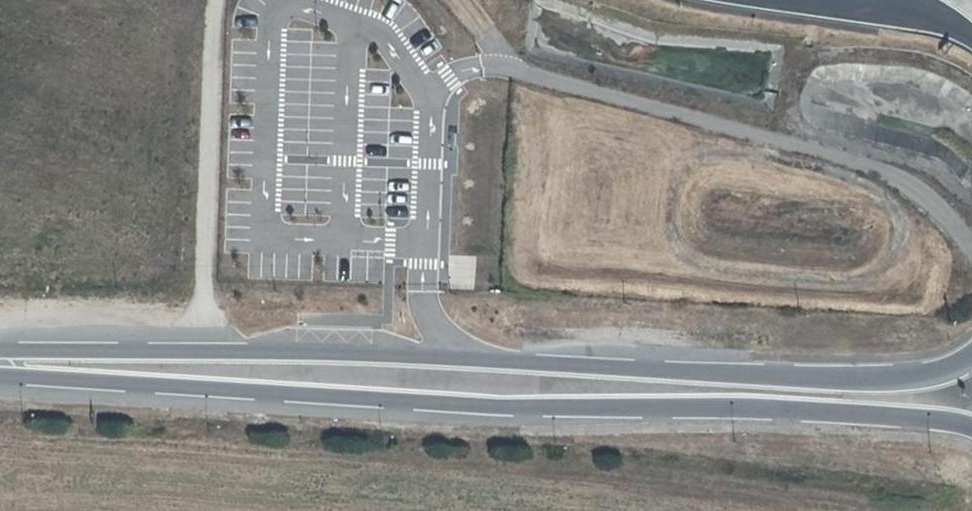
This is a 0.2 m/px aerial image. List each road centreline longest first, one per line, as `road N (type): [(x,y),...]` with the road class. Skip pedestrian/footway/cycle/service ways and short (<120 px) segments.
road 1 (primary): [(971,360),(883,381),(0,340)]
road 2 (primary): [(0,374),(542,415),(710,408),(971,424)]

